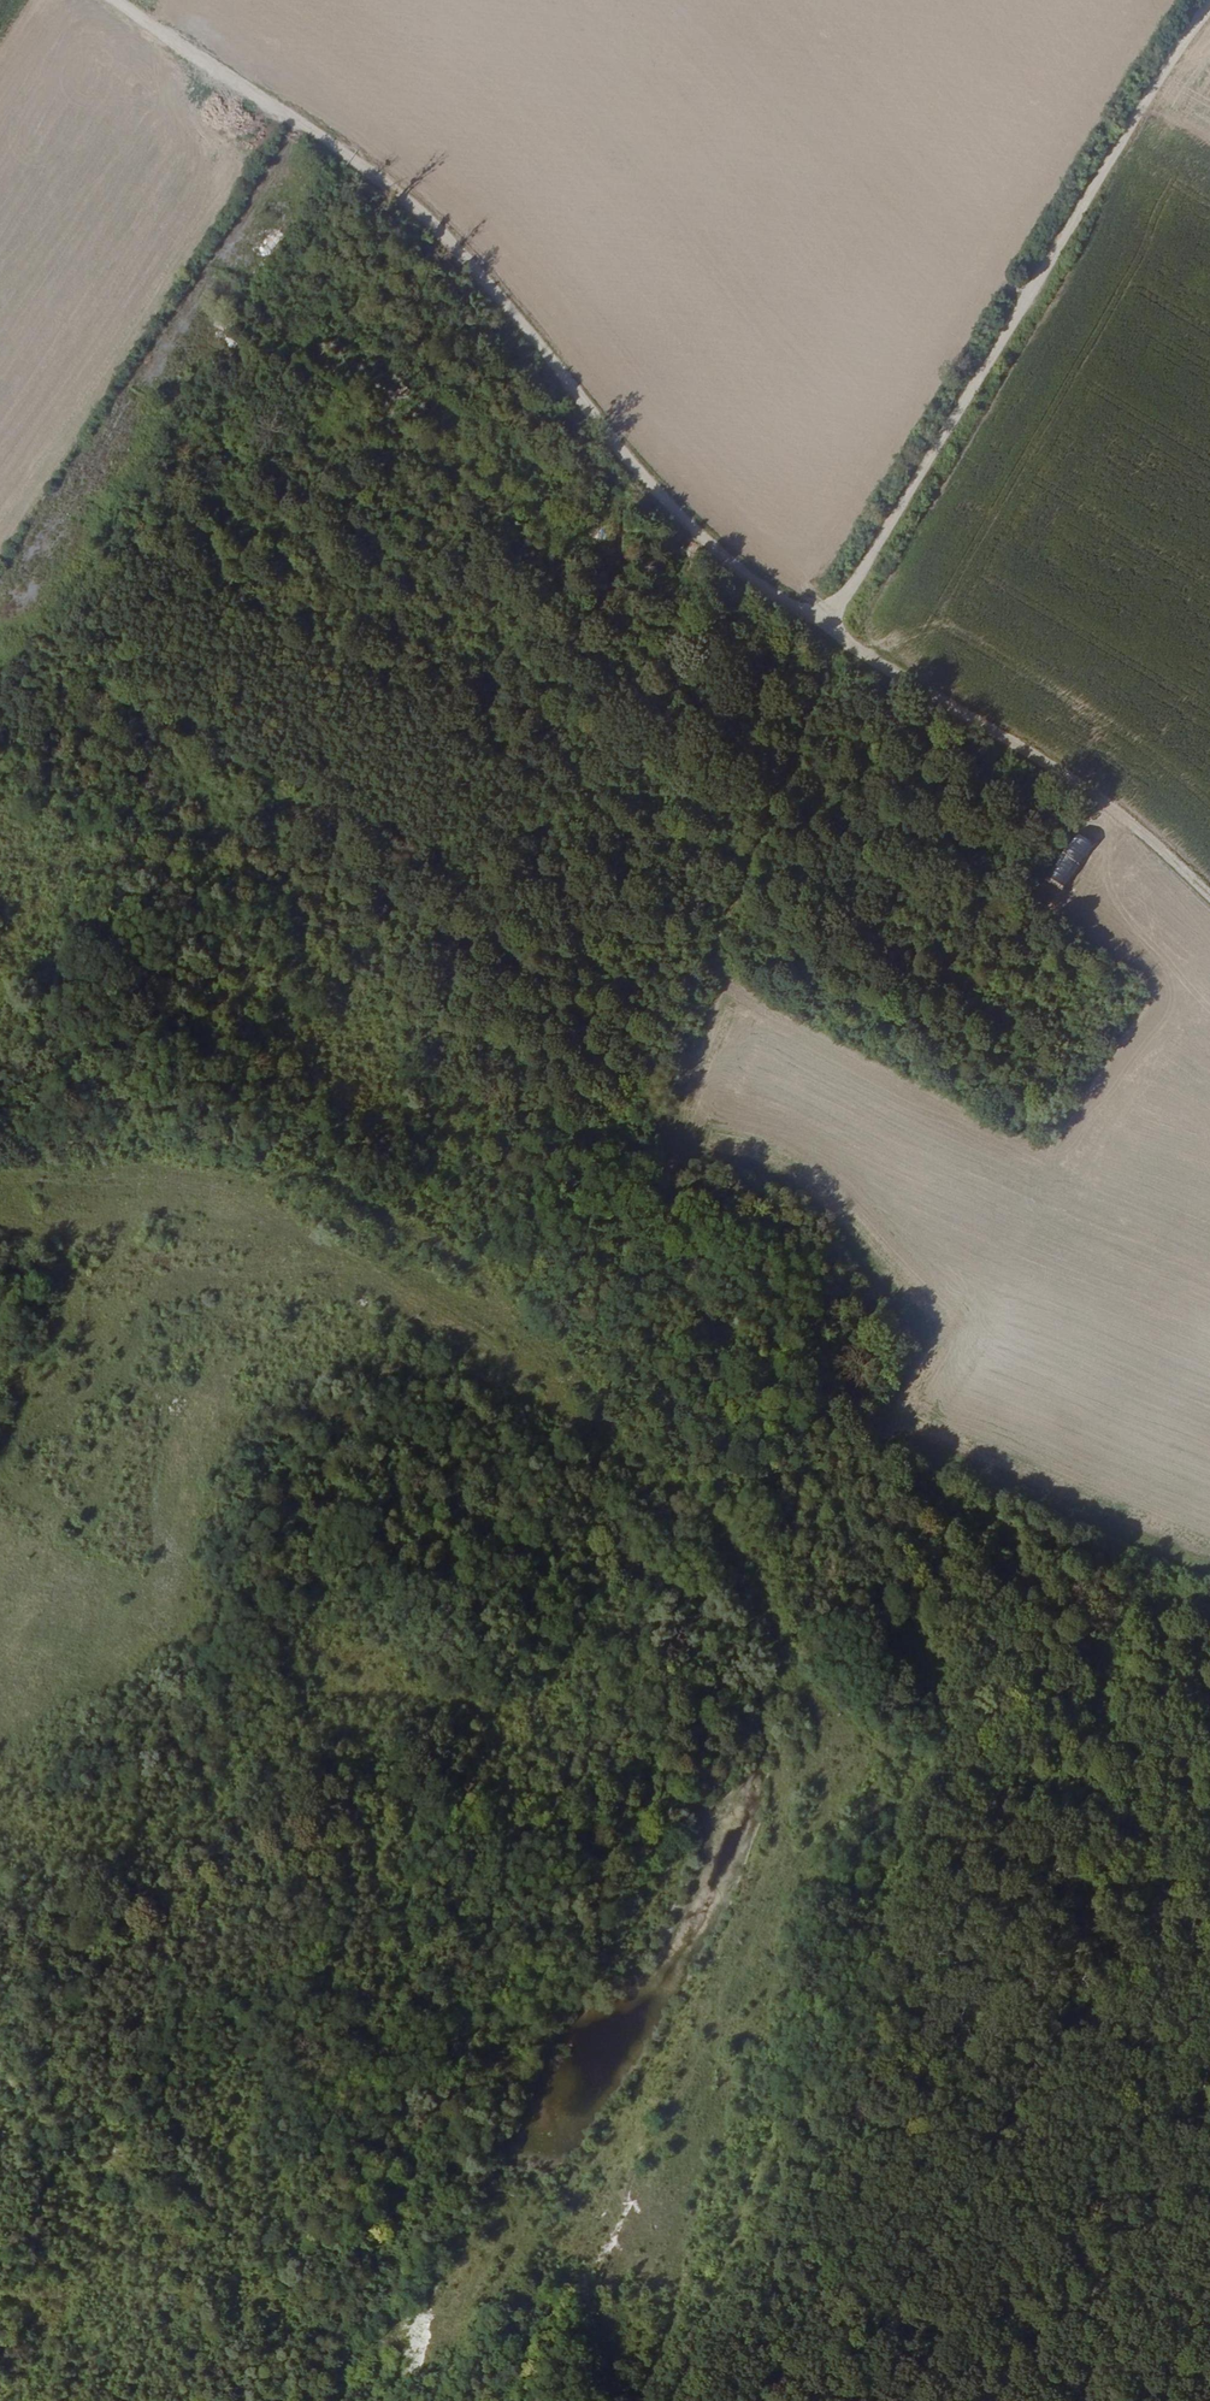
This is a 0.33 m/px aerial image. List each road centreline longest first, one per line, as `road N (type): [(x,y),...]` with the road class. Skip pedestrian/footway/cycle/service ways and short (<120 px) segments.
road 1 (track): [(110,0),(436,224),(709,550),(800,611)]
road 2 (track): [(1209,7),(1175,49),(857,580),(833,605),(800,611)]
road 3 (track): [(800,611),(869,663),(1105,806),(1209,897)]

